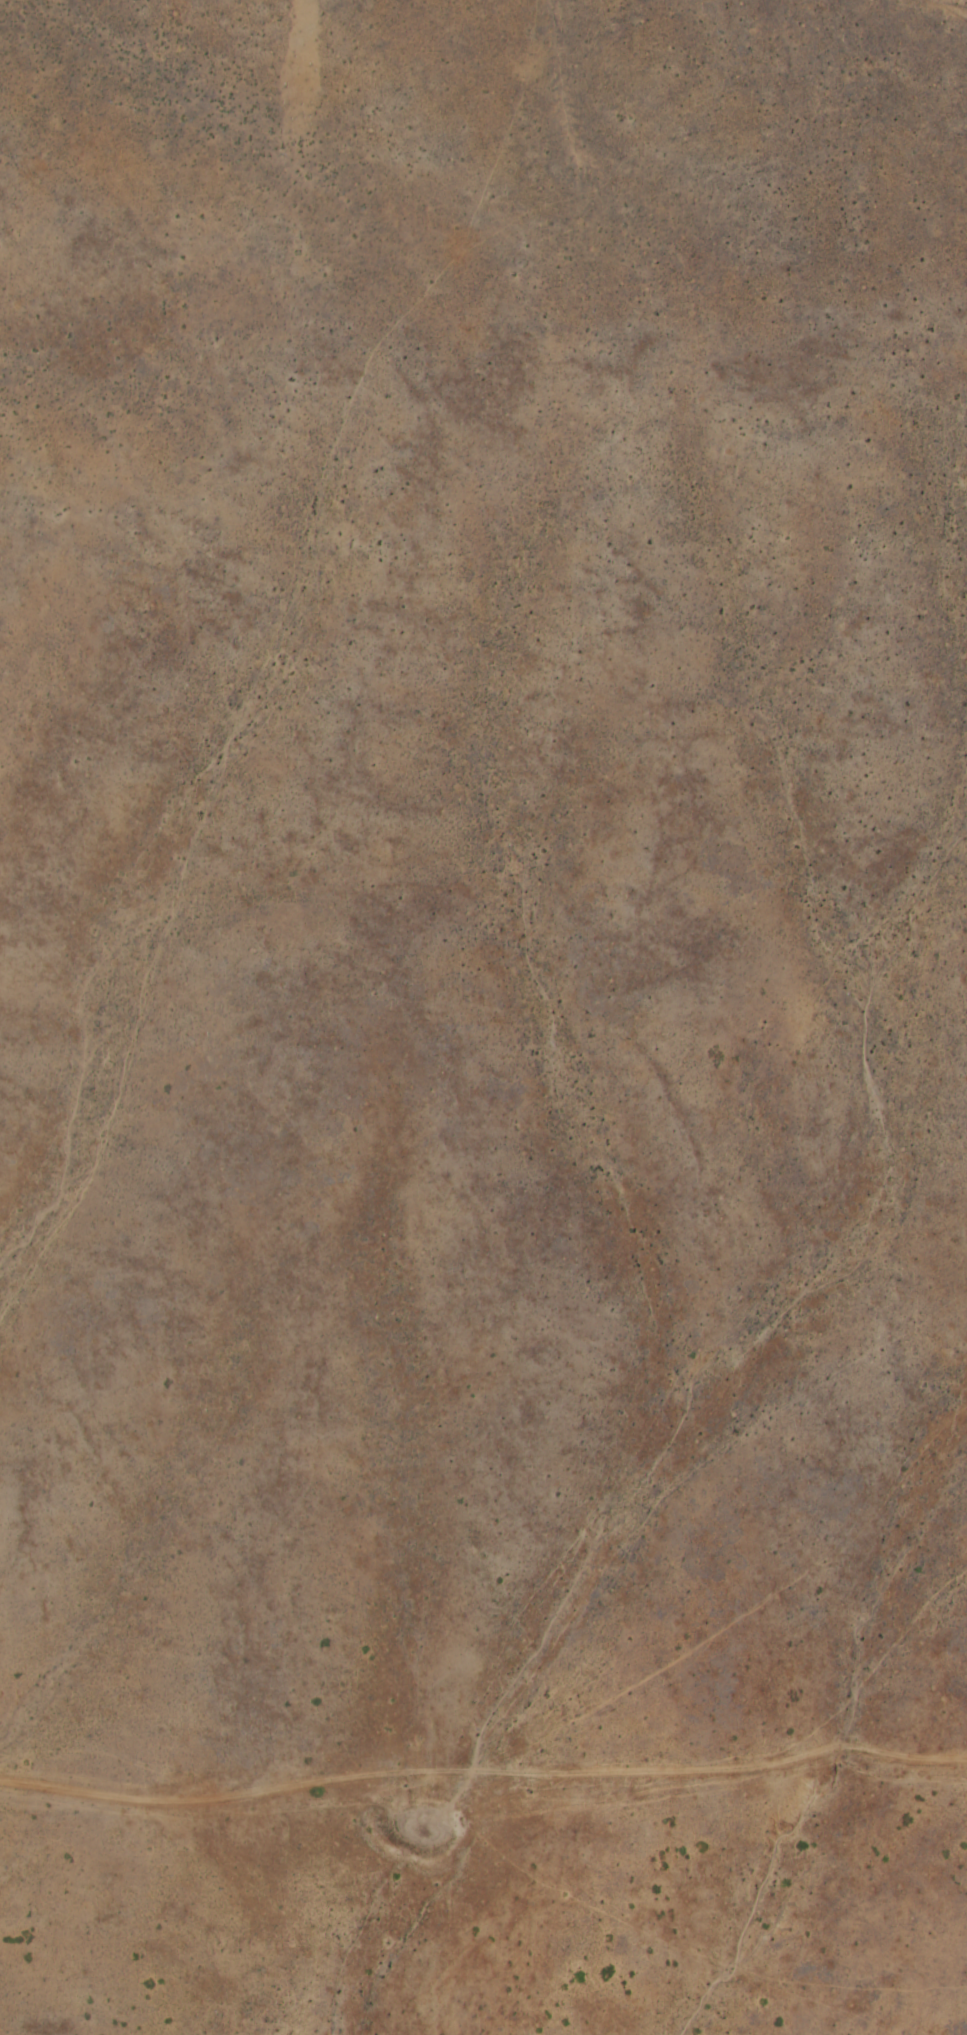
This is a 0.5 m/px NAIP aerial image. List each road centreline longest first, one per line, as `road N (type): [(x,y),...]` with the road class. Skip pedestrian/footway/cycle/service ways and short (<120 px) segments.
road 1 (residential): [(966,1715),(509,1629),(408,1622),(297,1647),(106,1764),(0,1778)]

